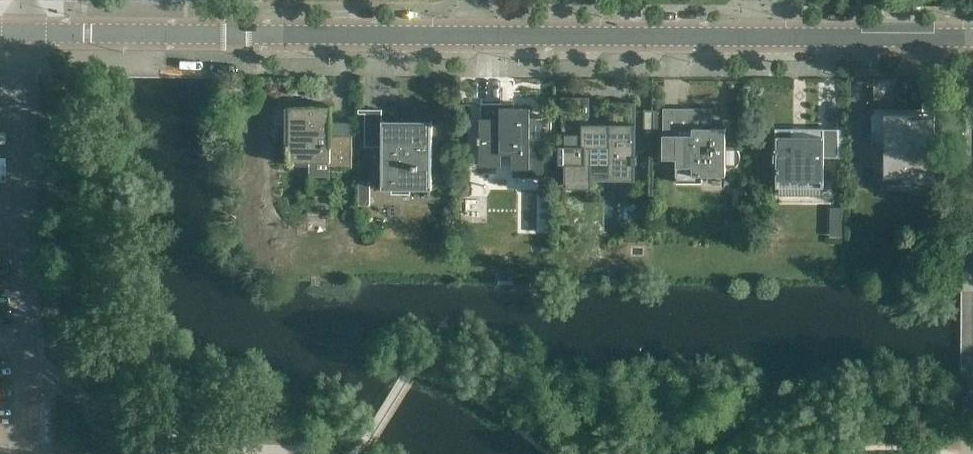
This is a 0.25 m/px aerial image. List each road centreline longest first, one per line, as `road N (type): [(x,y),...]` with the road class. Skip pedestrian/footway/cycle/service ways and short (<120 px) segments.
road 1 (tertiary): [(186,36),(473,37)]
road 2 (tertiary): [(473,37),(755,38)]
road 3 (residential): [(23,453),(26,215)]
road 4 (tertiary): [(755,38),(972,40)]
road 5 (residential): [(26,215),(24,33)]
road 6 (tertiary): [(186,36),(24,33)]

